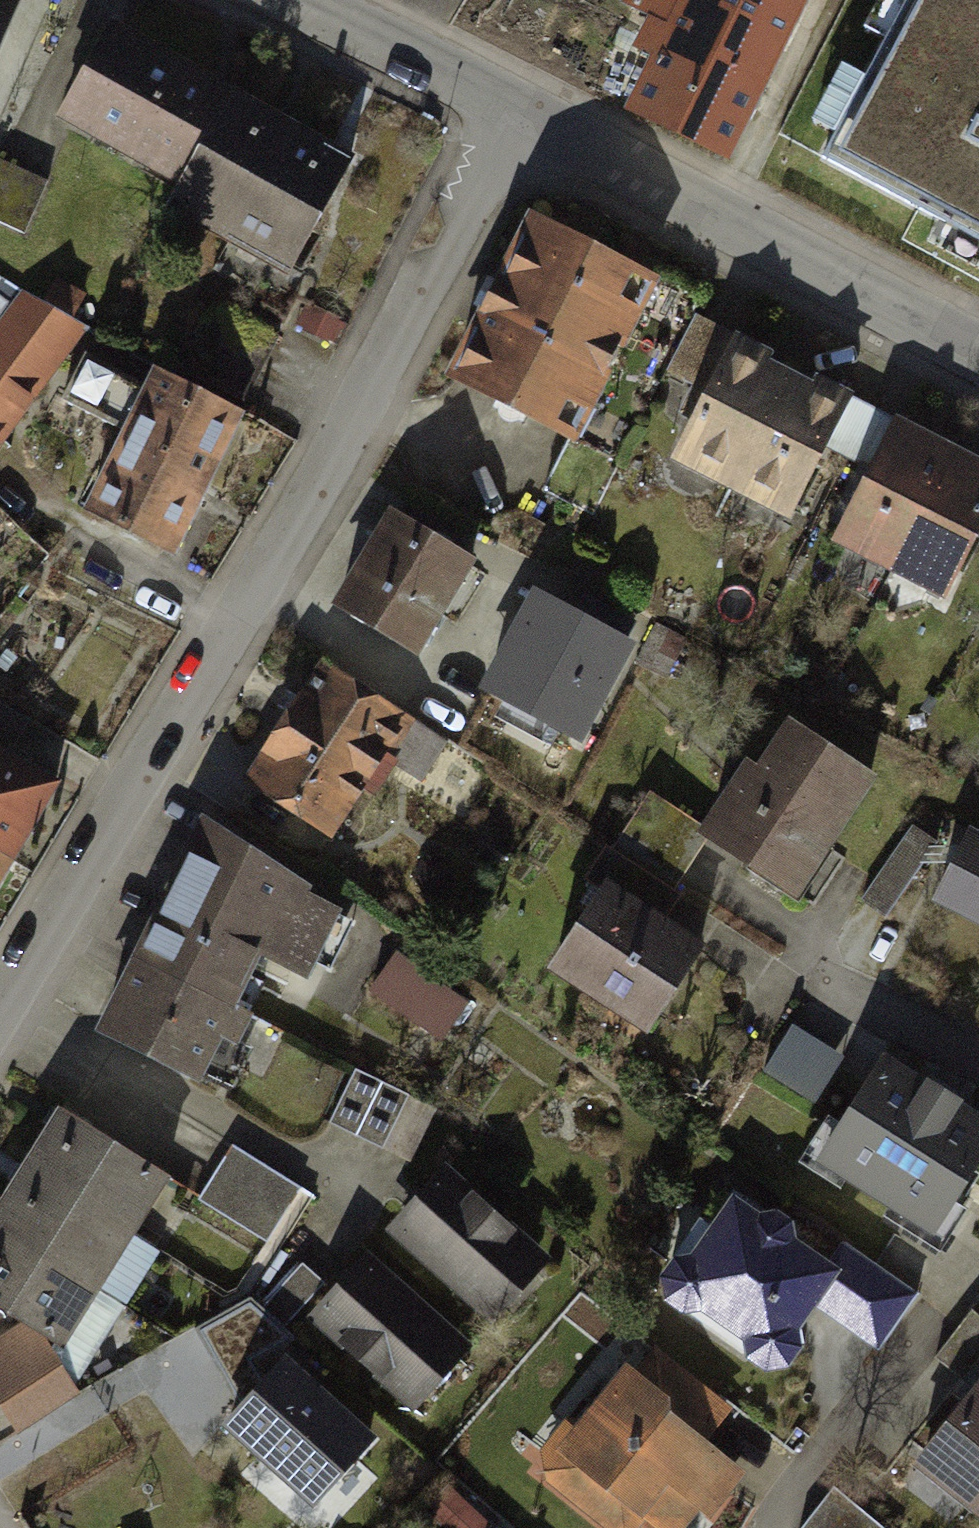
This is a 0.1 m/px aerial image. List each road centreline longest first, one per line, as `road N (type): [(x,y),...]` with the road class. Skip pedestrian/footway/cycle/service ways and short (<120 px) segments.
road 1 (residential): [(517,112),(307,502),(0,1008)]
road 2 (residential): [(978,371),(517,112)]
road 3 (residential): [(517,112),(284,0)]

